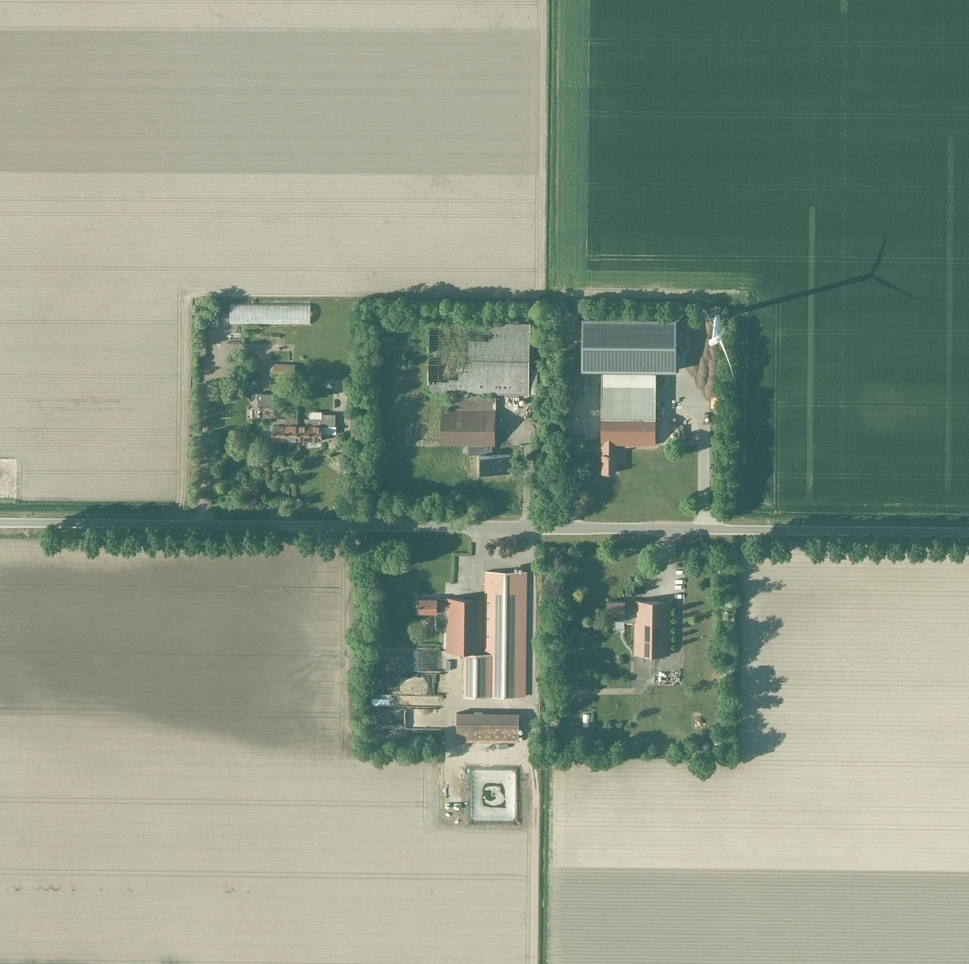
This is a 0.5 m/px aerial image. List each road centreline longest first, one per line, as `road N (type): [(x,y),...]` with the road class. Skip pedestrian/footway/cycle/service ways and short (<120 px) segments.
road 1 (unclassified): [(968,533),(0,523)]

